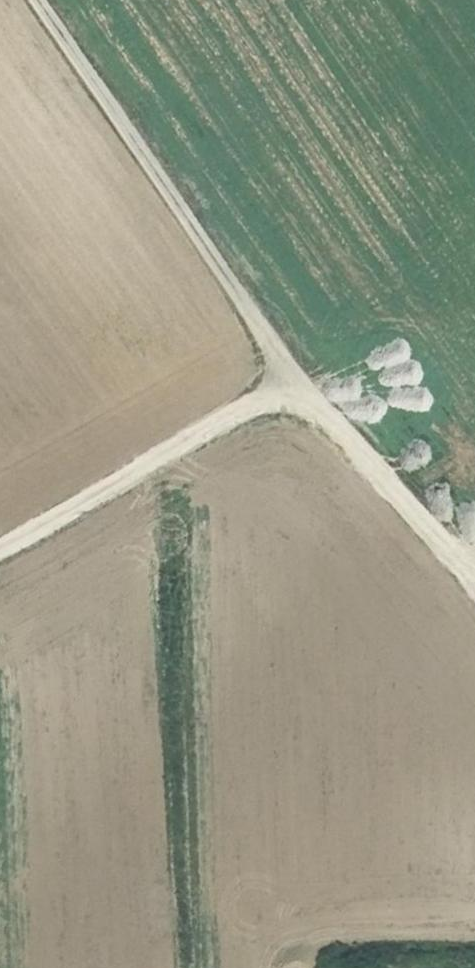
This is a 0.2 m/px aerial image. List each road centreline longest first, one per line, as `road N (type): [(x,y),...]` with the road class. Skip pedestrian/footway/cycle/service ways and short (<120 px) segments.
road 1 (track): [(474,585),(298,382),(40,0)]
road 2 (track): [(0,545),(298,382)]

